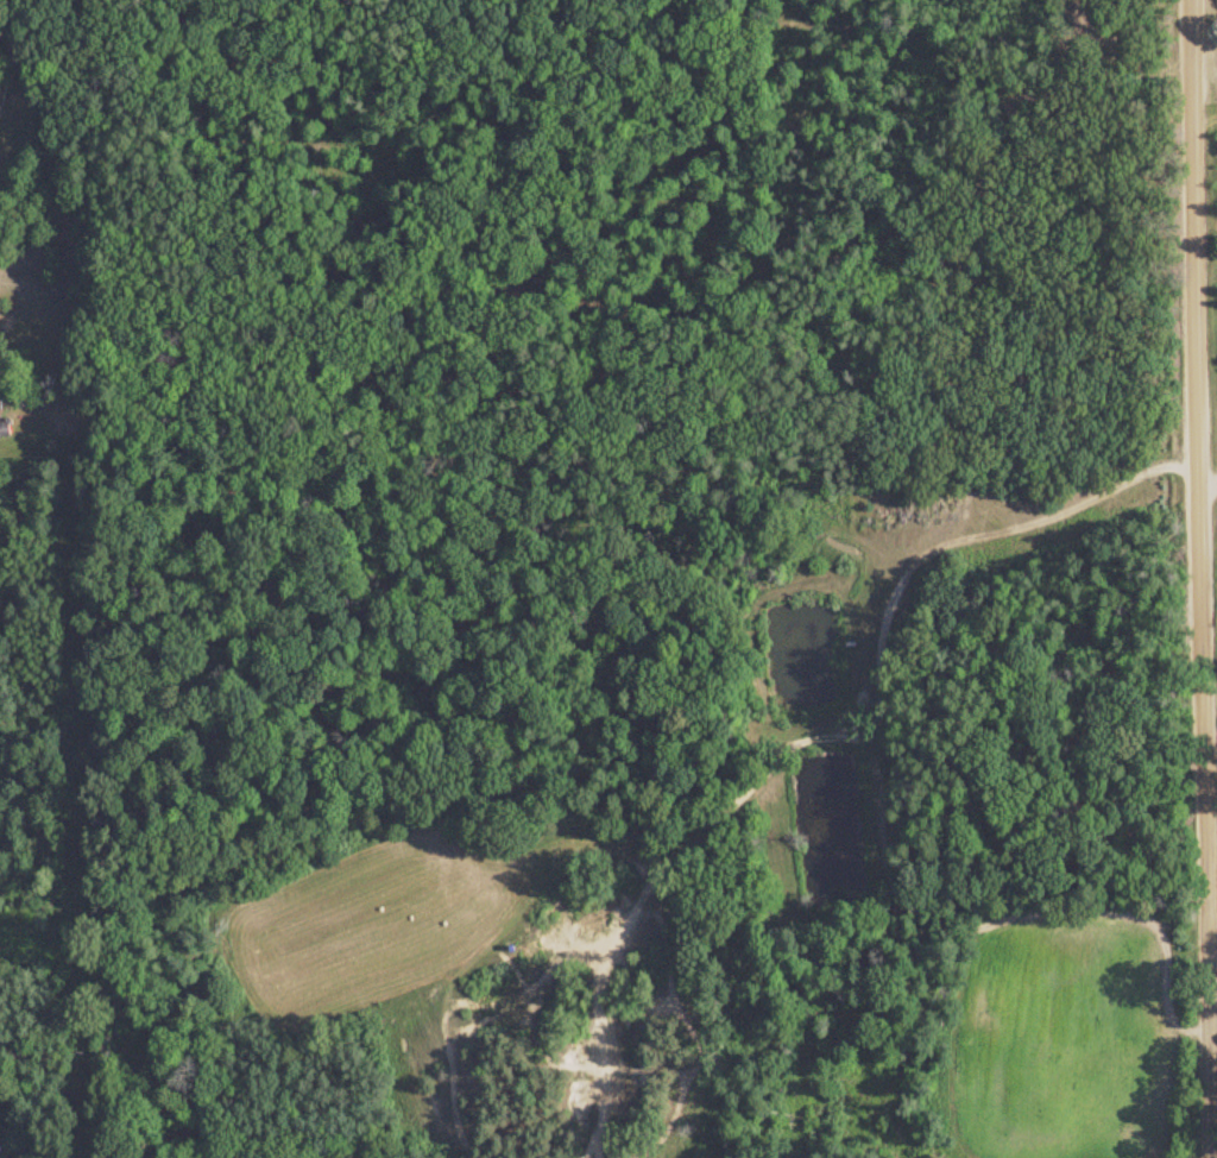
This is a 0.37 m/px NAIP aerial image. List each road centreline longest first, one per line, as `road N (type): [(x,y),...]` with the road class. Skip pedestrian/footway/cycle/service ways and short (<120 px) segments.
road 1 (residential): [(1205,1157),(1199,654),(1184,341),(1186,0)]

